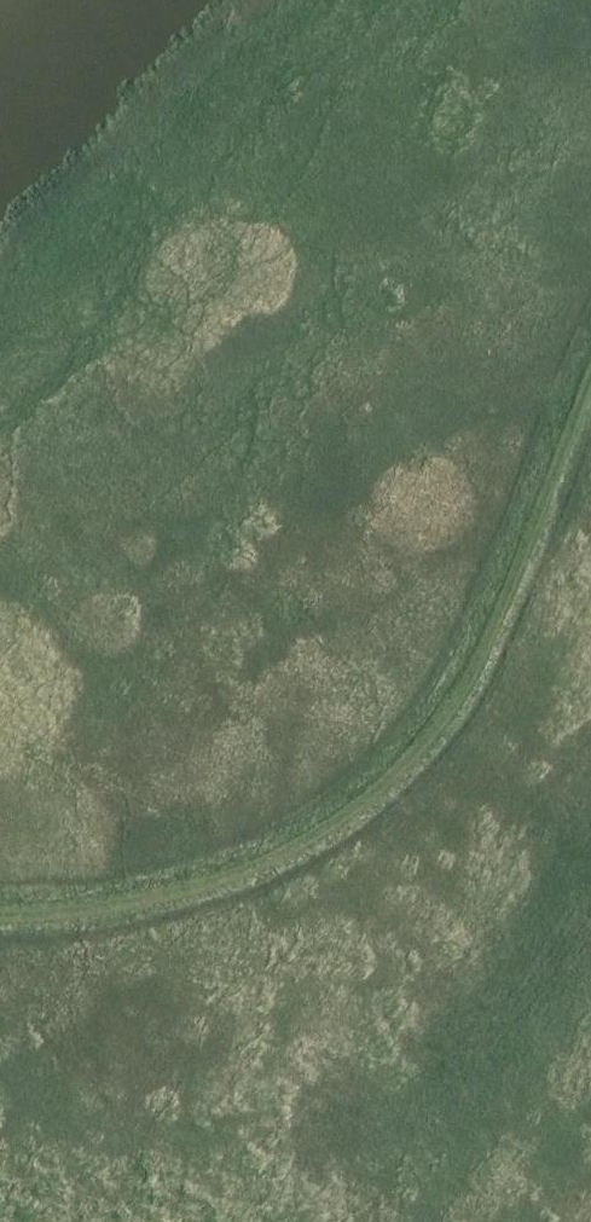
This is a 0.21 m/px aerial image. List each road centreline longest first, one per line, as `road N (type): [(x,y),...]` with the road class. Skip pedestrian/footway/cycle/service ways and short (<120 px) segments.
road 1 (track): [(590,375),(493,626),(460,697),(409,764),(284,852),(210,881),(155,897),(0,917)]

